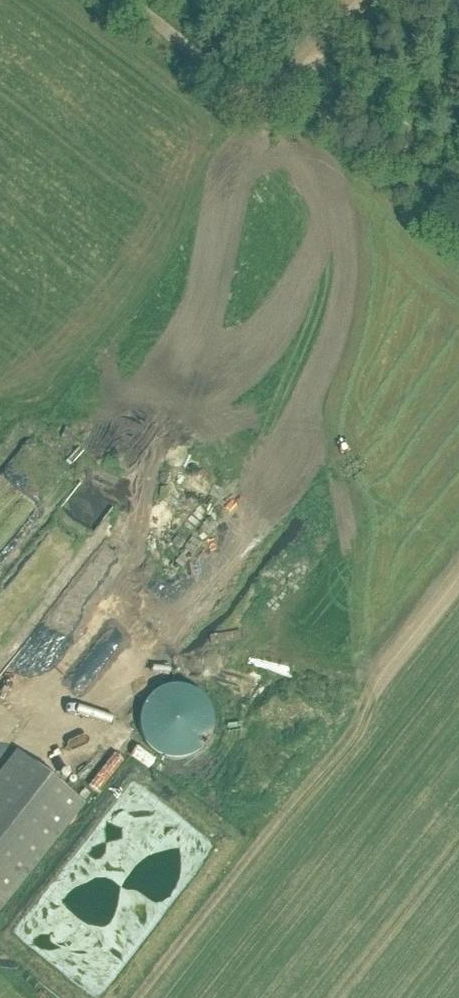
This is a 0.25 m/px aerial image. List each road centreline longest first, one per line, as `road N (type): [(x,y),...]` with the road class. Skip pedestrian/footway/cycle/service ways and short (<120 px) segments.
road 1 (track): [(126,0),(238,87),(260,94),(283,87),(352,0)]

